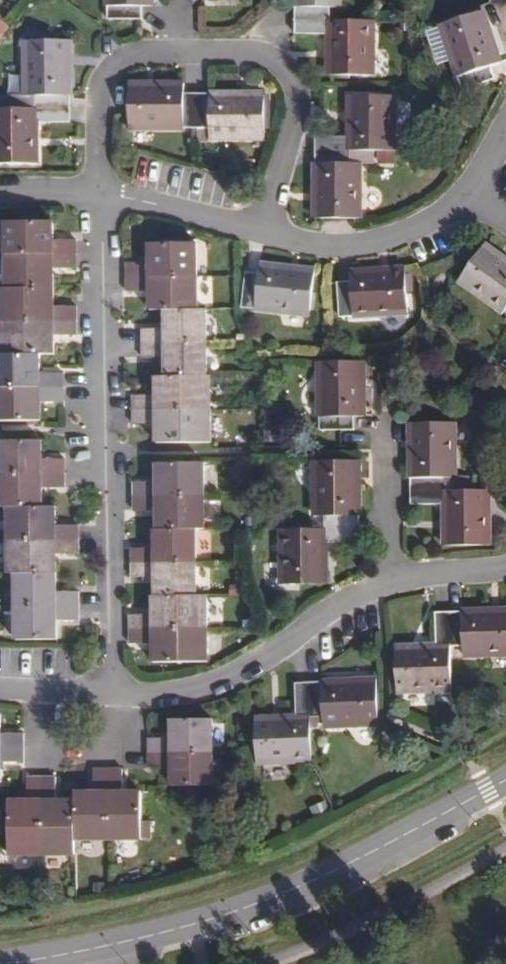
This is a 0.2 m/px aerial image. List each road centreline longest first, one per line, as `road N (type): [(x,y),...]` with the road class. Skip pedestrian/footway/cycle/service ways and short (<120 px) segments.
road 1 (tertiary): [(12,963),(181,926),(344,866),(505,782)]
road 2 (residential): [(102,696),(95,203)]
road 3 (residential): [(260,235),(301,107),(259,54),(141,52),(96,97),(95,203)]
road 4 (residential): [(102,696),(208,690),(274,658),(352,602),(401,584)]
road 5 (residential): [(467,196),(430,228),(384,246),(321,247),(260,235)]
road 6 (residential): [(260,235),(95,203)]
road 7 (residential): [(401,584),(391,535),(389,427)]

